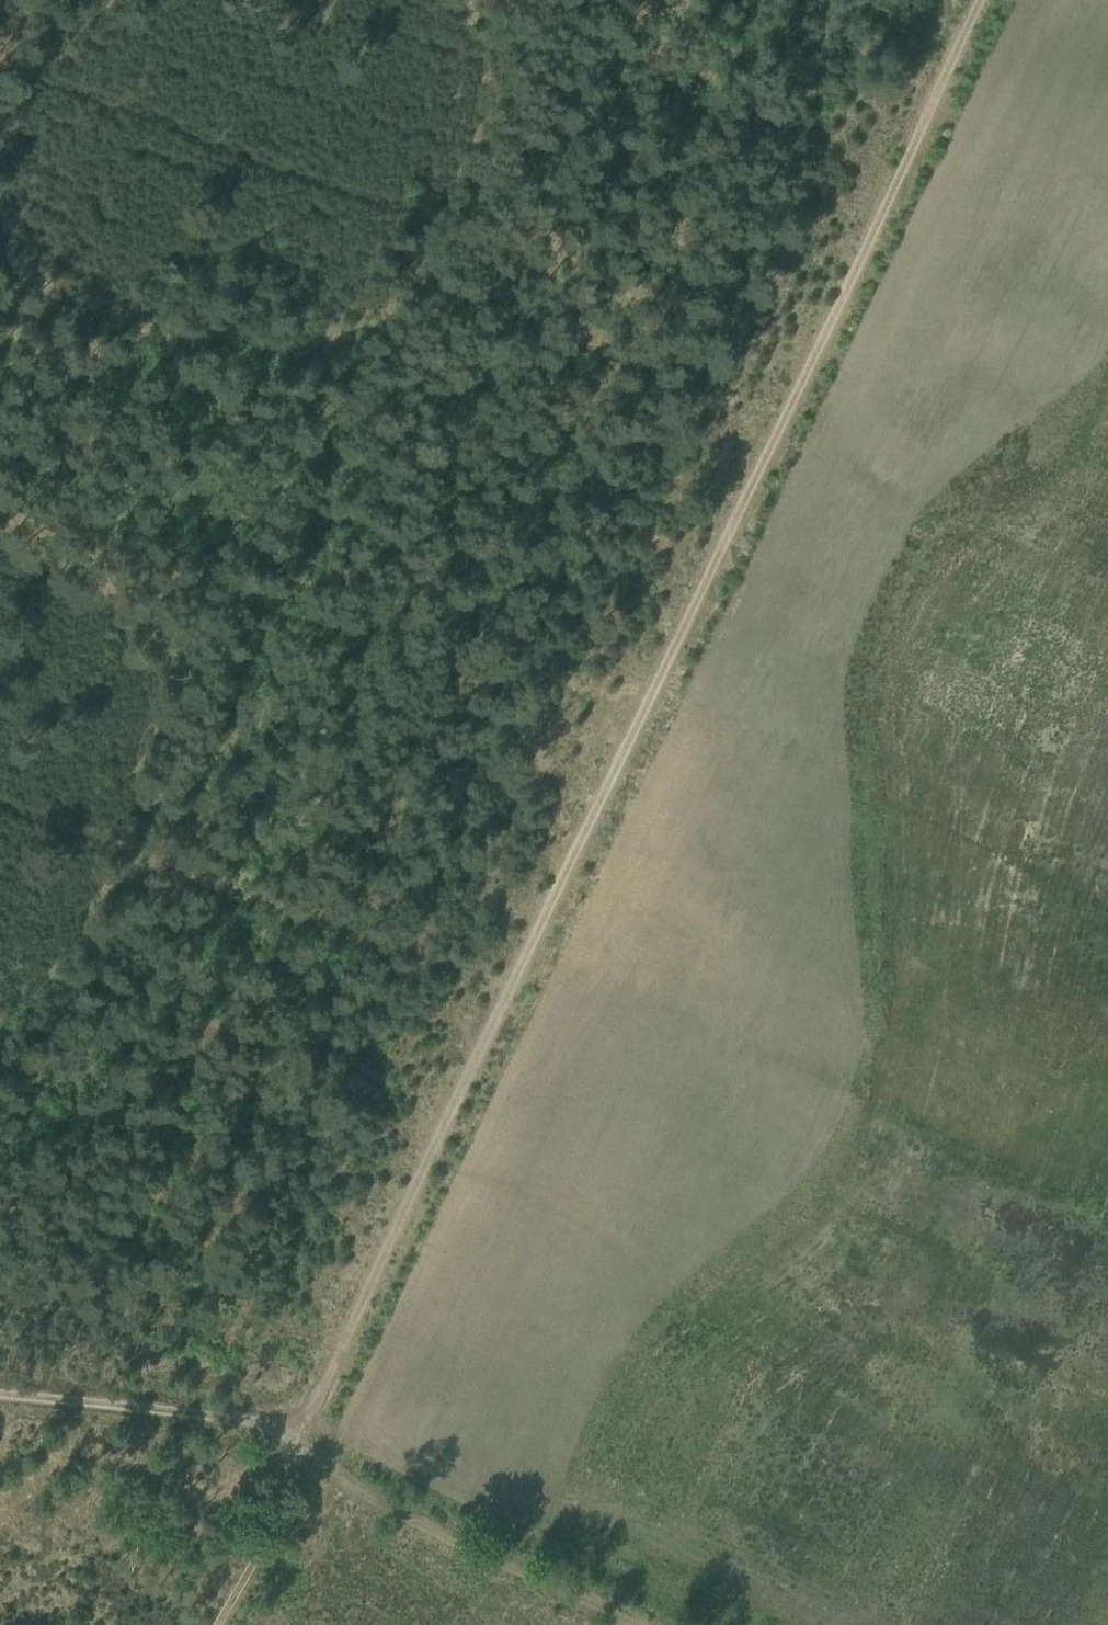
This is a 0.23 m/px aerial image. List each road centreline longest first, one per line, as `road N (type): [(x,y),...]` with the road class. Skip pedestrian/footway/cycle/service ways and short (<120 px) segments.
road 1 (track): [(982,0),(295,1449)]
road 2 (track): [(642,1624),(295,1449)]
road 3 (track): [(295,1449),(250,1430),(0,1400)]
road 4 (track): [(295,1449),(212,1624)]

